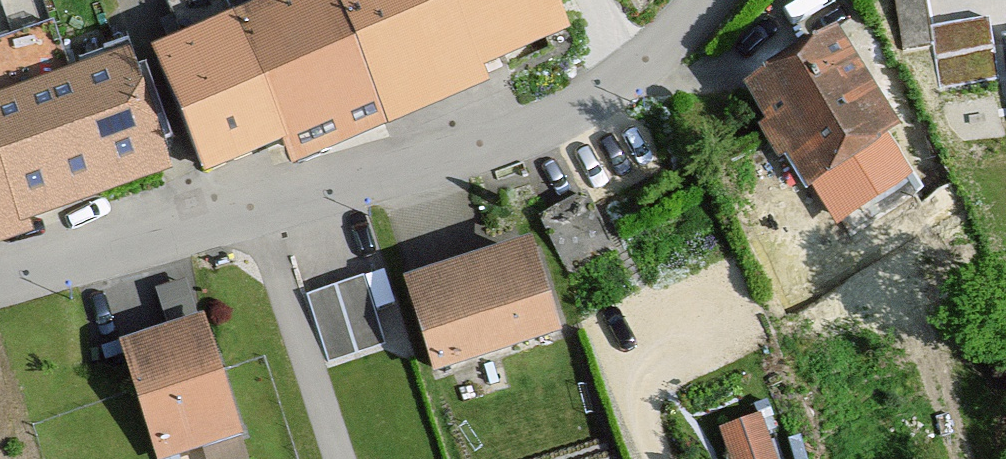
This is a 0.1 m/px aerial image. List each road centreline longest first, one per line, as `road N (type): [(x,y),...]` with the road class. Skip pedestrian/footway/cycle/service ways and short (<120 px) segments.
road 1 (residential): [(0,286),(440,165),(627,89),(707,0)]

